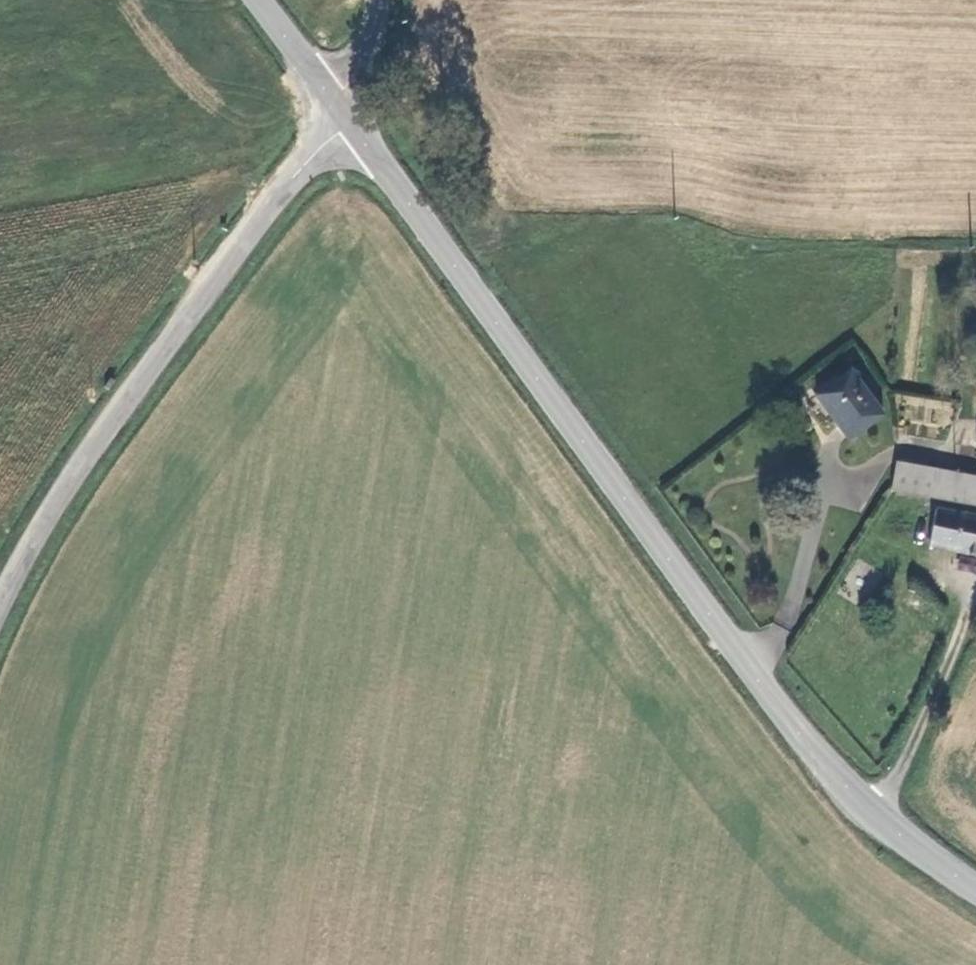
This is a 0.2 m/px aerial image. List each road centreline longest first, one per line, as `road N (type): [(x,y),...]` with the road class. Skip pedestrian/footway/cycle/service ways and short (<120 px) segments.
road 1 (tertiary): [(342,108),(815,751),(870,810),(975,889)]
road 2 (unclassified): [(342,108),(40,533),(0,613)]
road 3 (tertiary): [(262,0),(342,108)]

